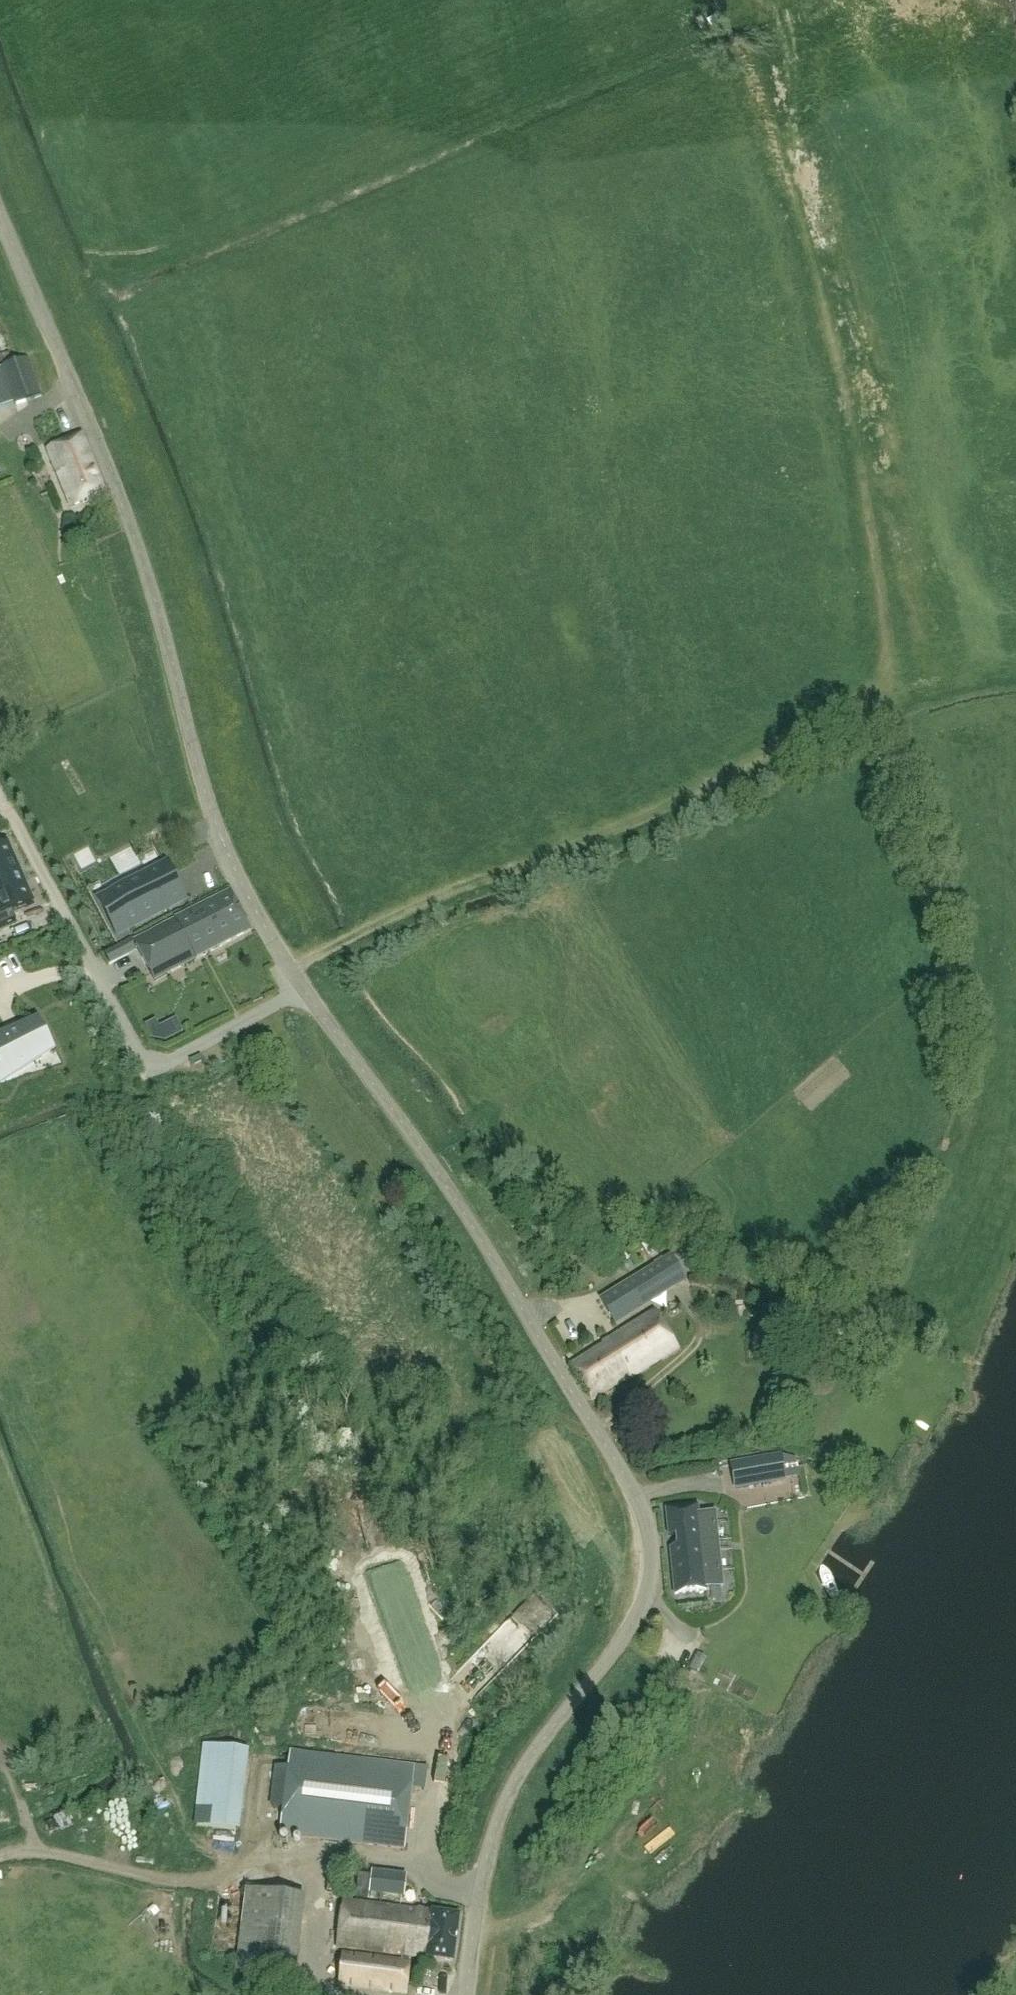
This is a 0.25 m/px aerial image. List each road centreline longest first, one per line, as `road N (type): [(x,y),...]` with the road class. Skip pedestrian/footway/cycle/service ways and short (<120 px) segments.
road 1 (unclassified): [(467,1994),(480,1887),(503,1805),(639,1613),(650,1582),(649,1529),(629,1481),(469,1219),(289,967),(241,886),(126,512),(0,214)]
road 2 (track): [(733,0),(820,282),(866,470),(891,591),(901,699),(574,857),(450,897),(289,967)]
road 3 (track): [(0,1856),(56,1855),(212,1887)]

